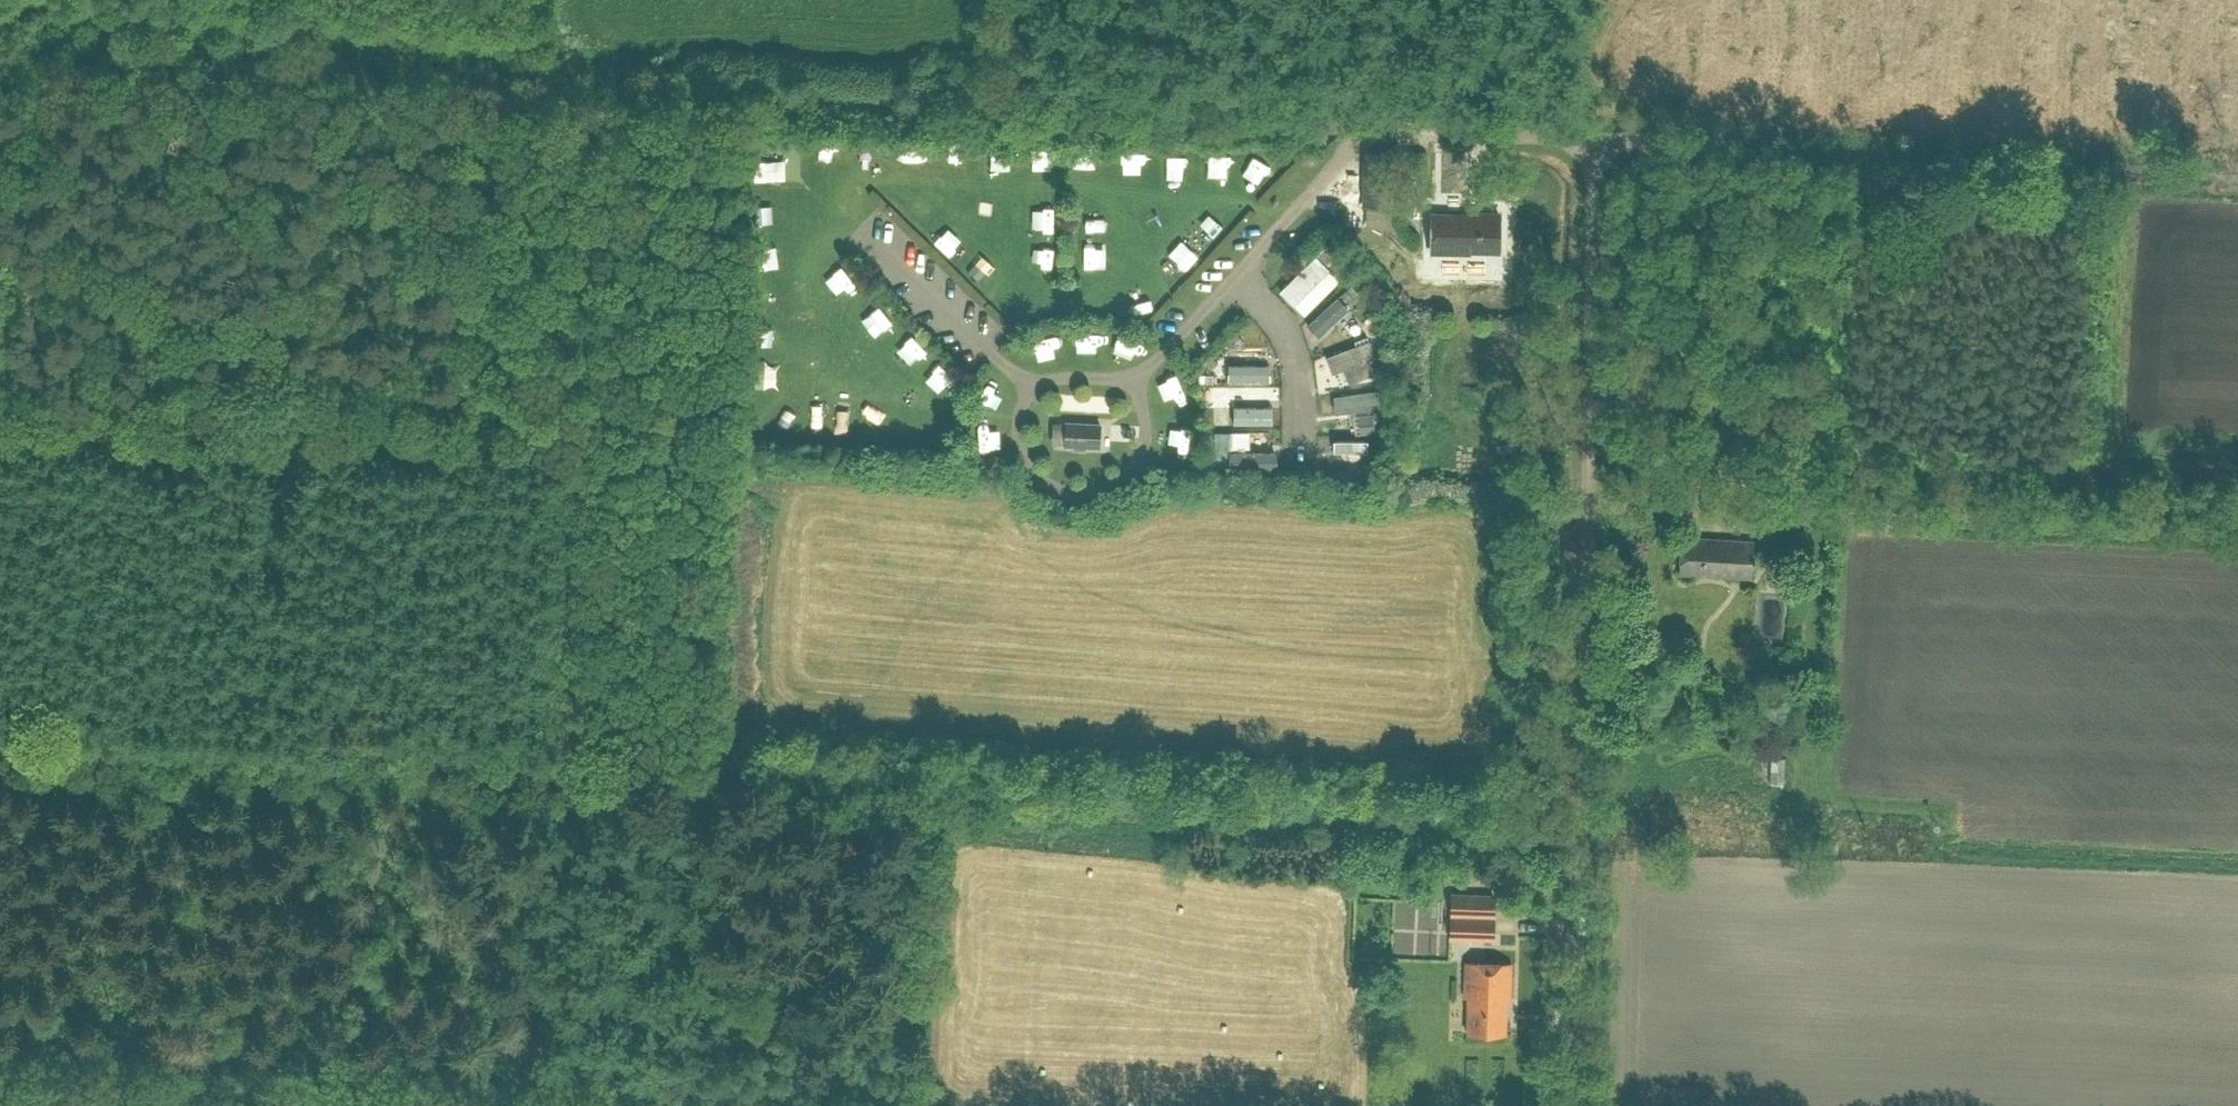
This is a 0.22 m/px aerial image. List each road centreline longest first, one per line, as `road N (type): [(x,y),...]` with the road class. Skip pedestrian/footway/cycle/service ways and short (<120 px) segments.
road 1 (unclassified): [(1577,1105),(1592,138)]
road 2 (track): [(2237,477),(1846,456),(1787,416),(1588,410)]

